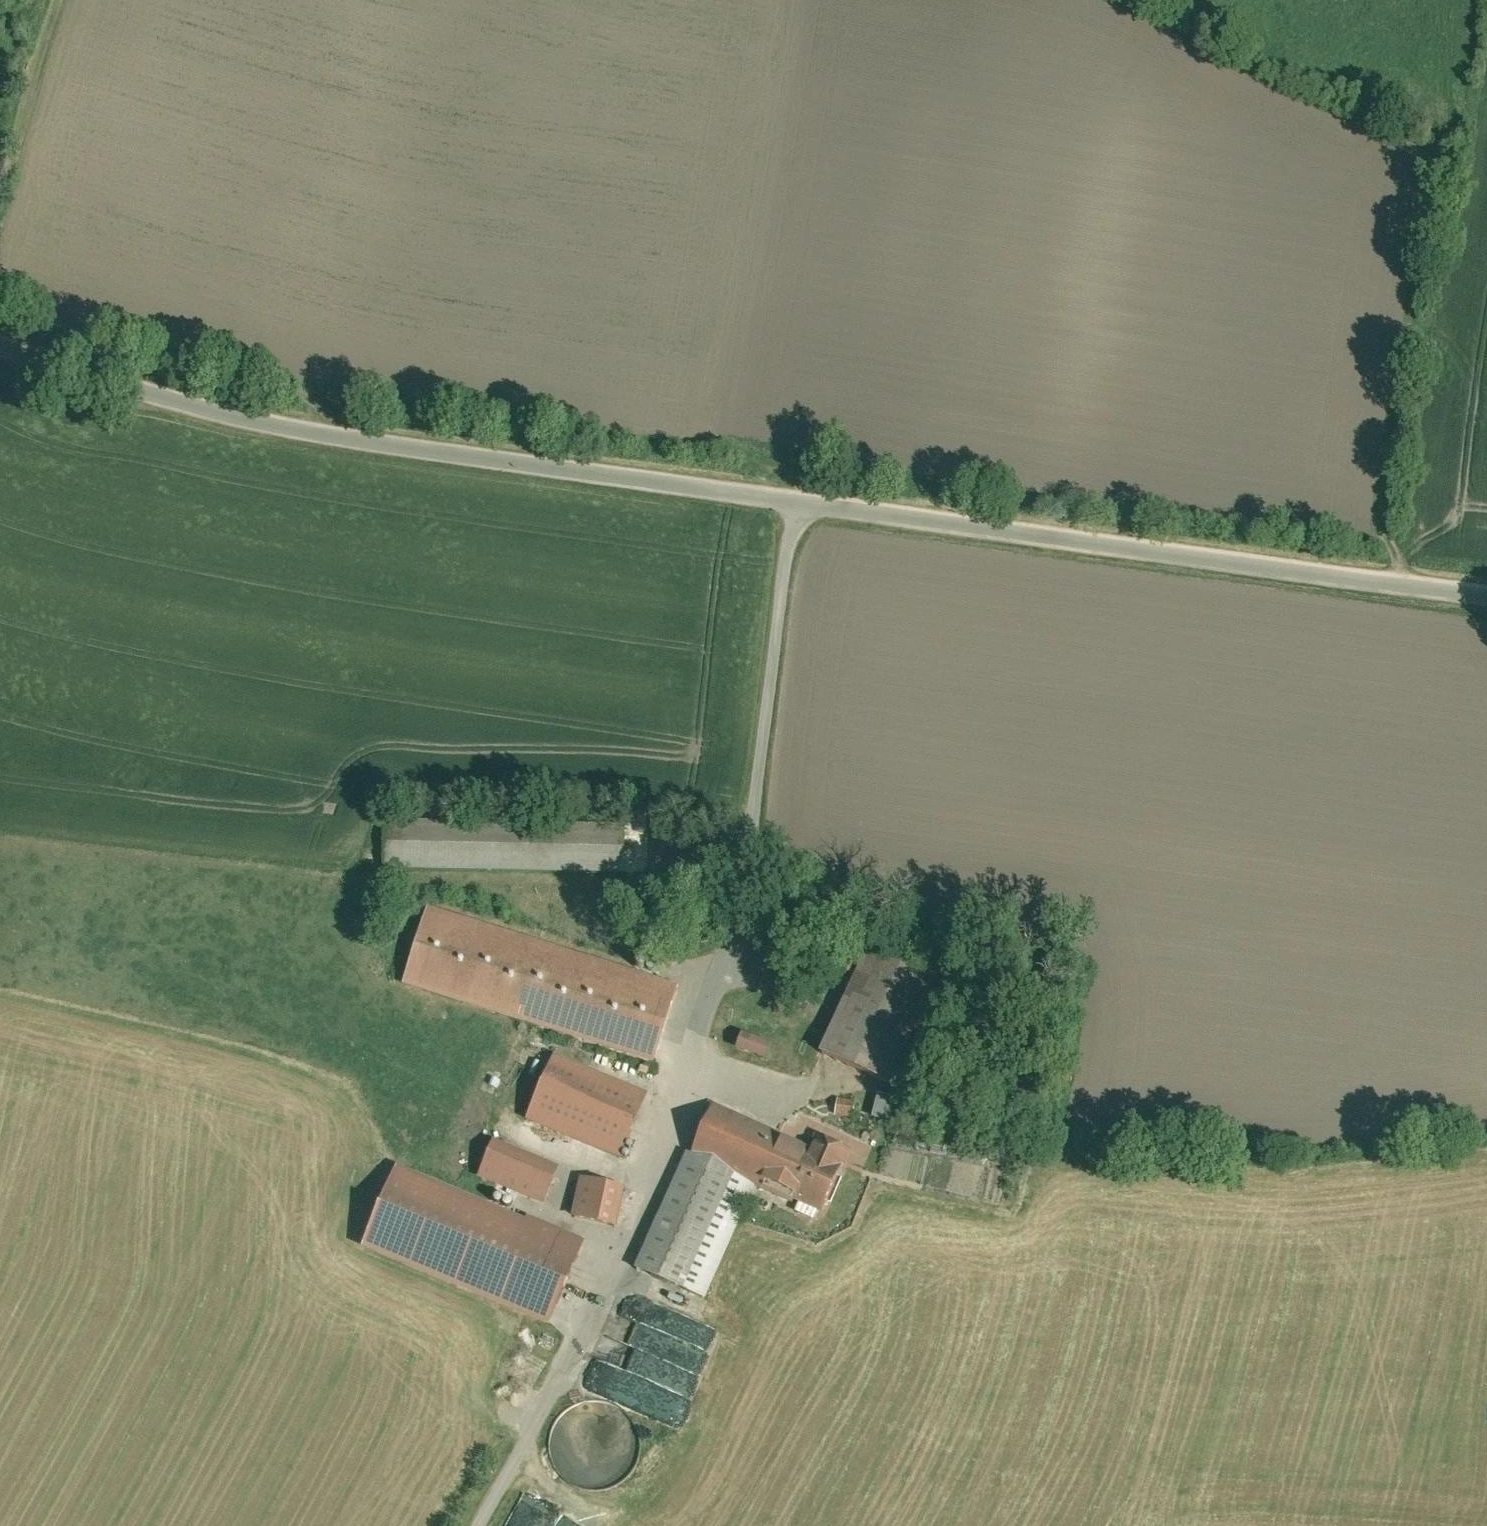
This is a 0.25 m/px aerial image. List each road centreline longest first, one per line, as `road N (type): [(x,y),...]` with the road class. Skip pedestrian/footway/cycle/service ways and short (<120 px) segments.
road 1 (unclassified): [(1486,599),(990,520),(796,503),(304,433),(148,399),(0,350)]

